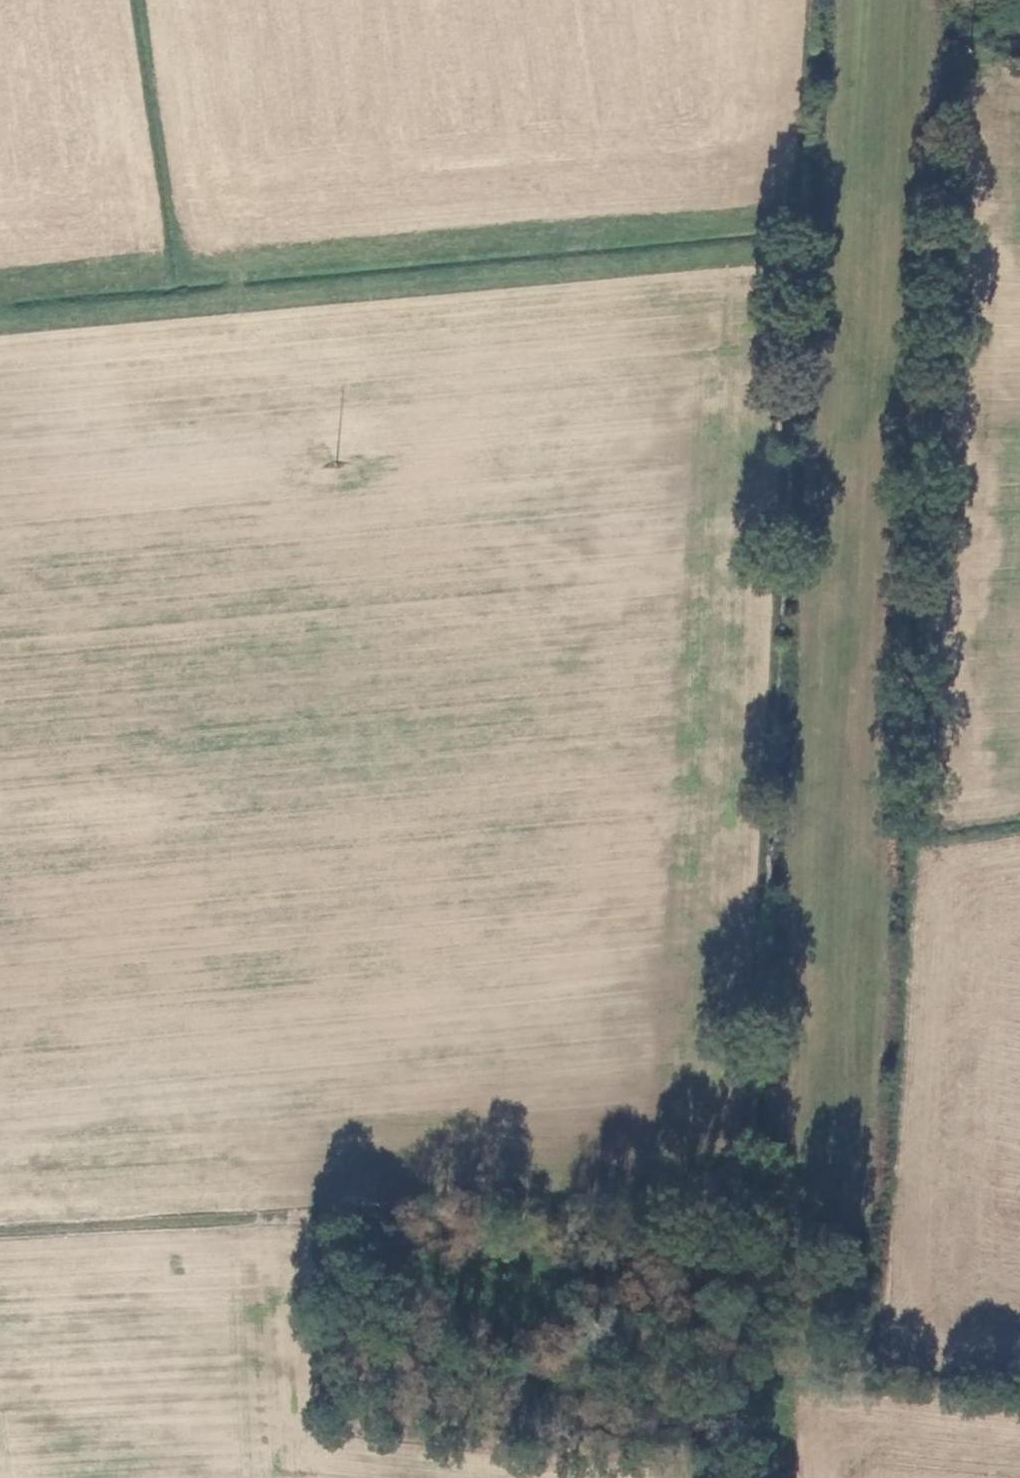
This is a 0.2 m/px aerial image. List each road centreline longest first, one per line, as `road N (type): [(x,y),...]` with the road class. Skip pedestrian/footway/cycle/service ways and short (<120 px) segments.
road 1 (track): [(0,1240),(347,1227)]
road 2 (track): [(765,1477),(762,1352)]

